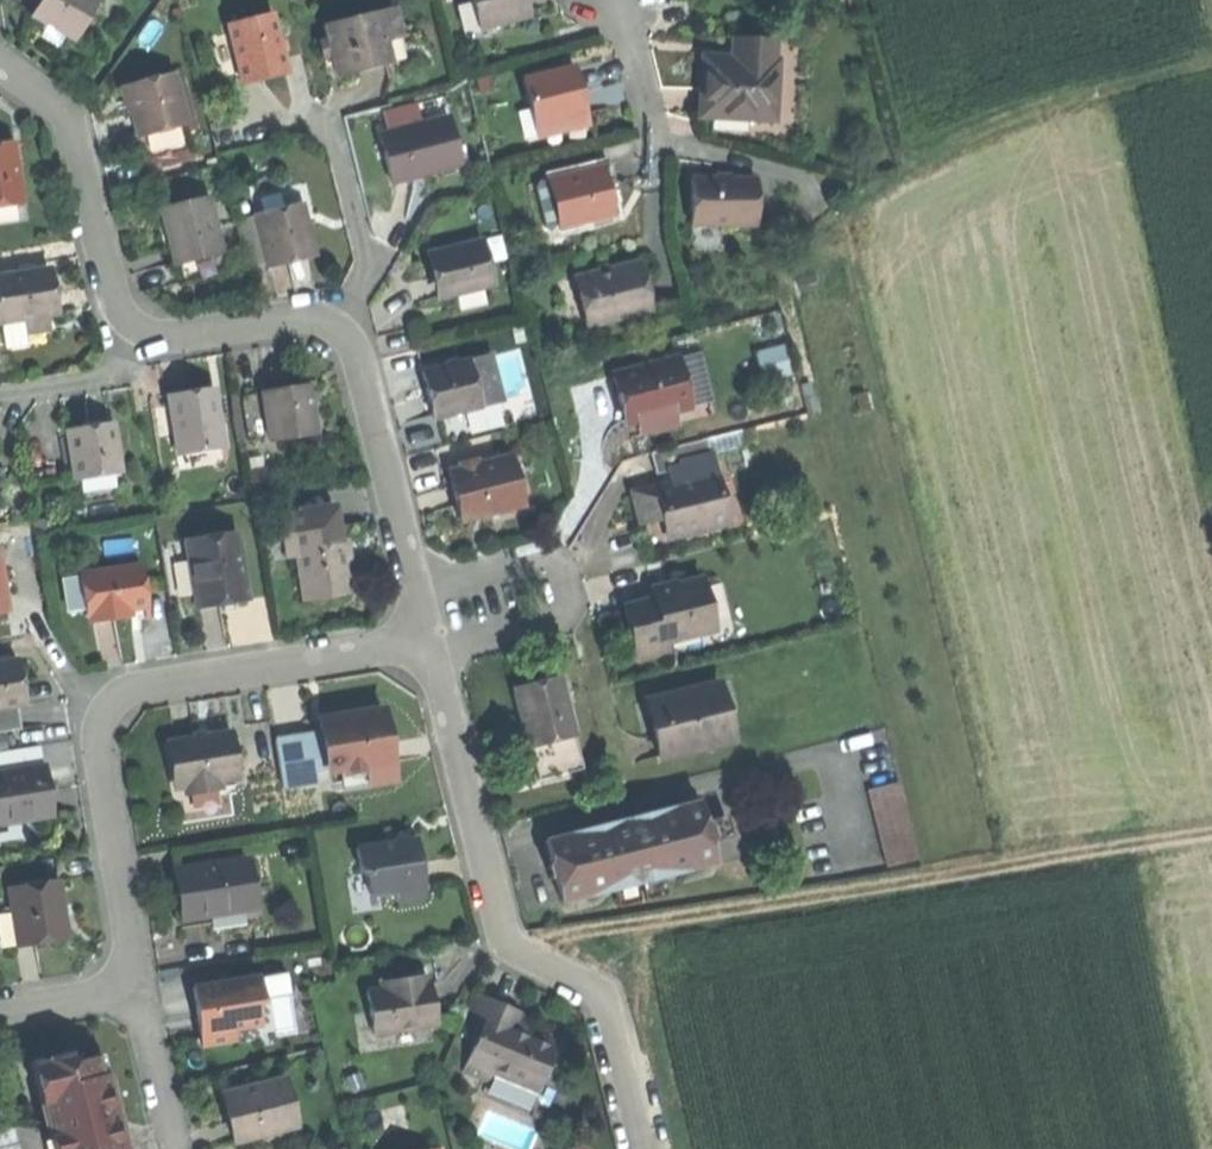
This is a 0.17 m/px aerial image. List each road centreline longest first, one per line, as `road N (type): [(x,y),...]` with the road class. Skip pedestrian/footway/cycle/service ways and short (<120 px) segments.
road 1 (residential): [(432,642),(357,347),(345,331),(315,321),(169,343),(141,336),(117,311),(73,129),(0,64)]
road 2 (residential): [(432,642),(133,692),(107,709),(98,733),(140,991),(0,1013)]
road 3 (track): [(1211,824),(653,928),(599,990)]
road 4 (track): [(1211,62),(1071,104),(886,191),(655,144)]
road 5 (residential): [(644,1148),(608,998),(508,942),(432,642)]
road 6 (residential): [(623,0),(655,144)]

